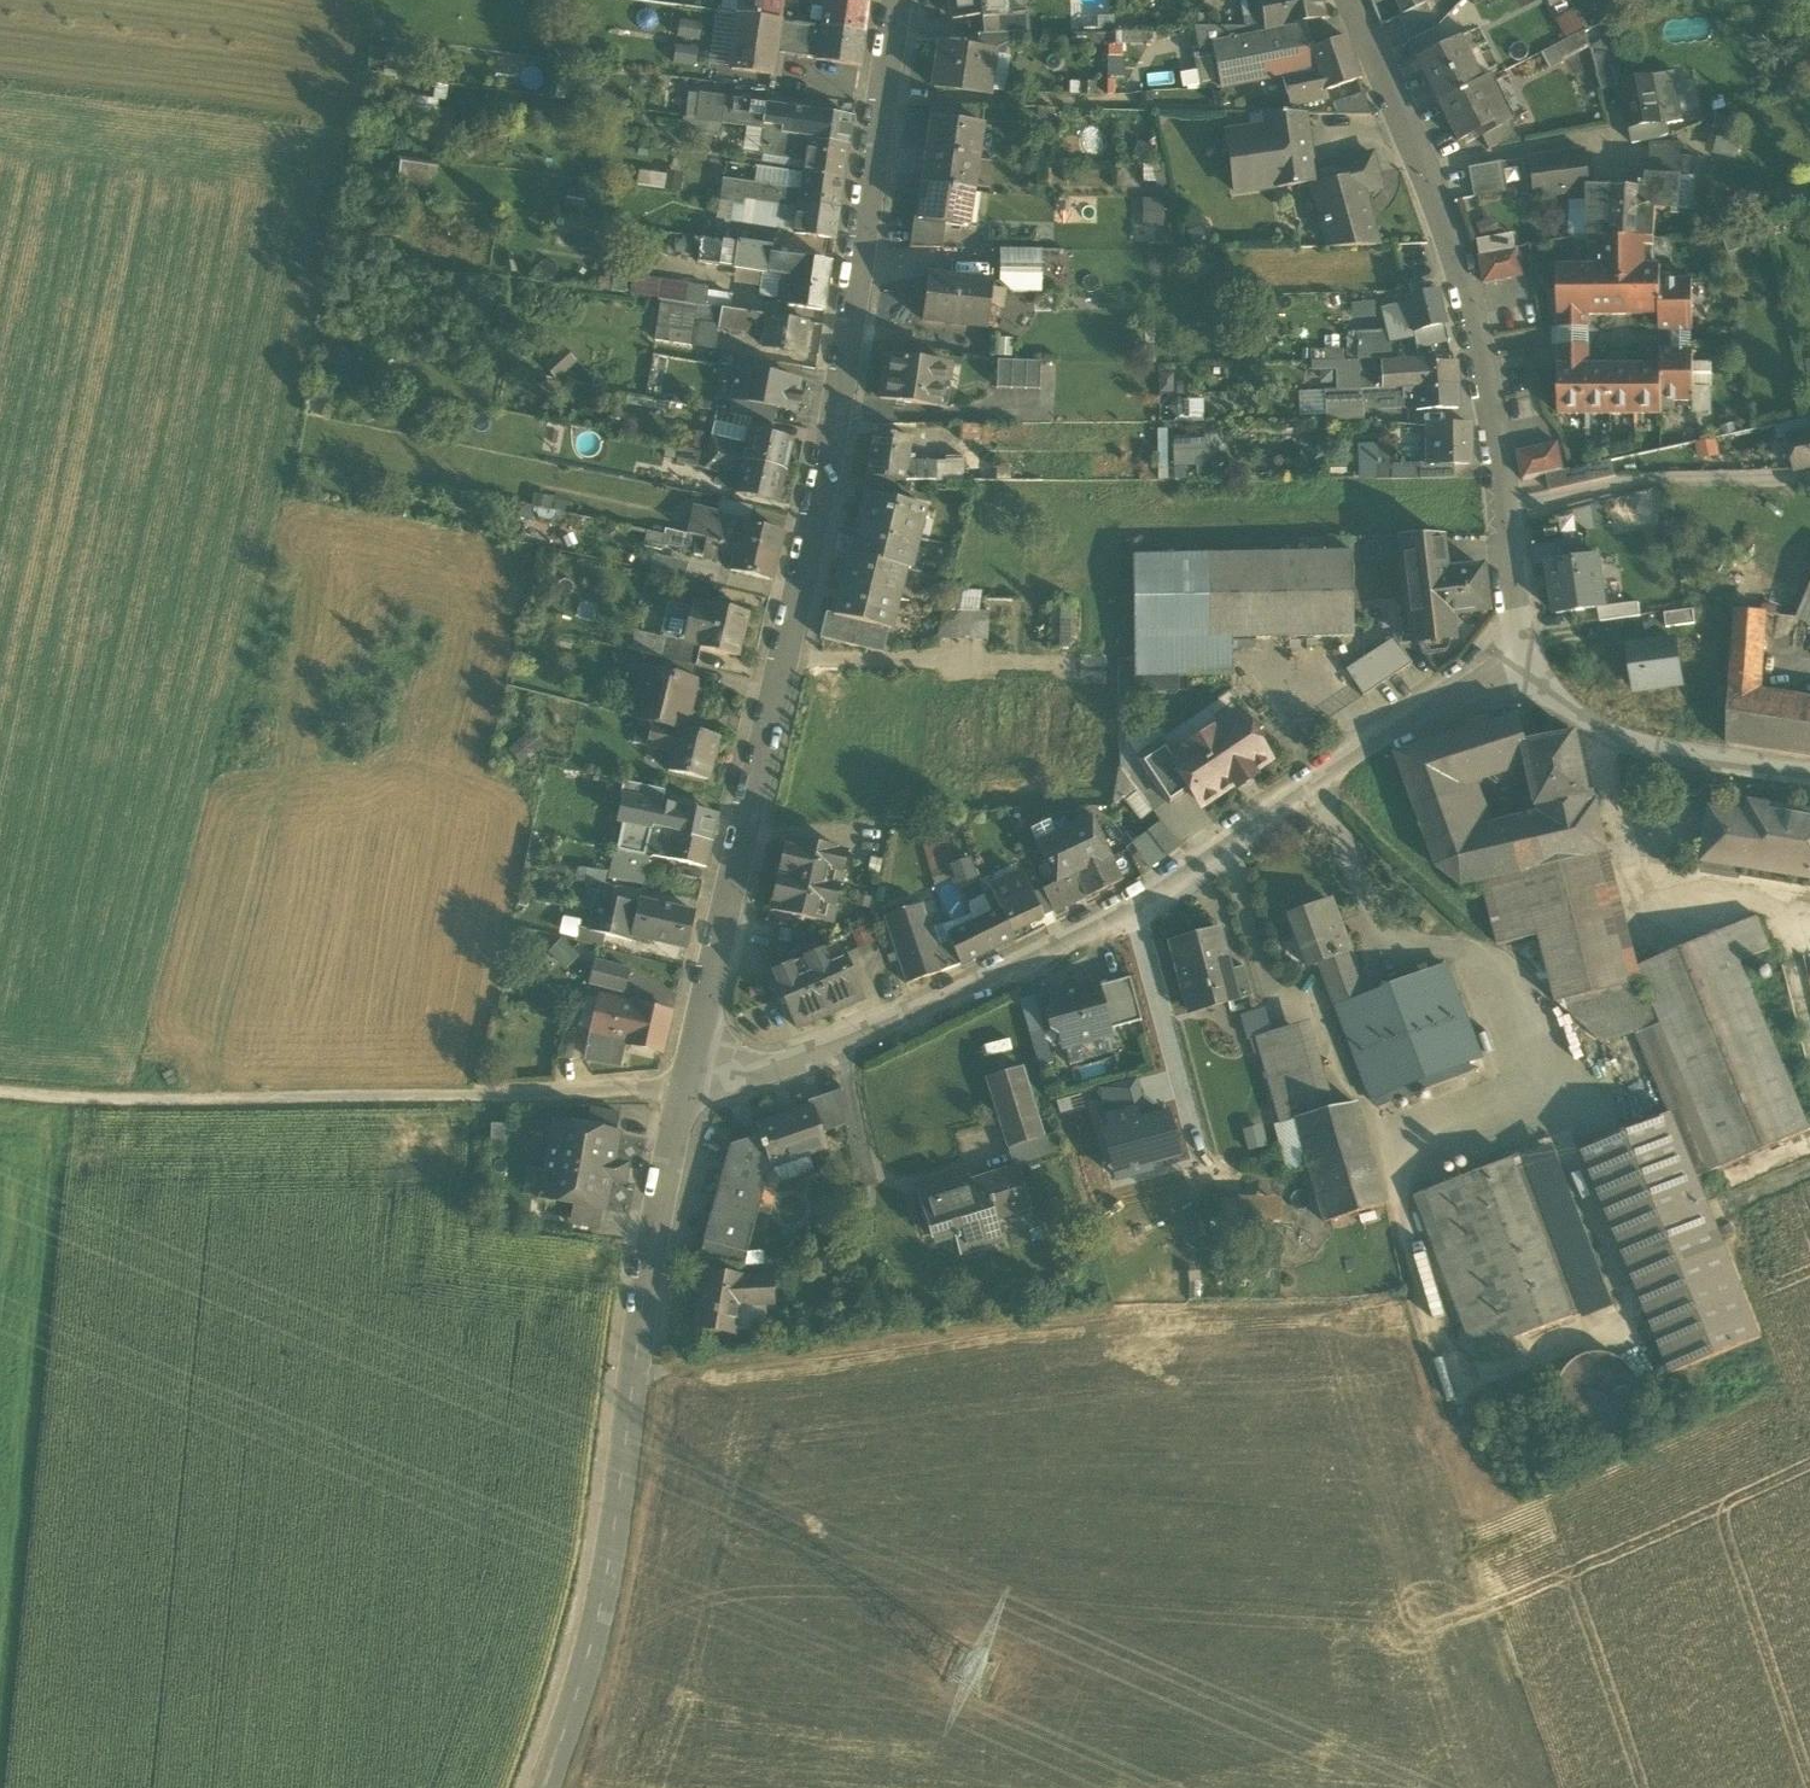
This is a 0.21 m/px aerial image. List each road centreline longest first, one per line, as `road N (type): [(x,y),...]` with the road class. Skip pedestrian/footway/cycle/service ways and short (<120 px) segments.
road 1 (residential): [(685,1082),(840,435),(900,0)]
road 2 (residential): [(685,1082),(860,1044),(1147,901),(1519,660)]
road 3 (residential): [(539,1787),(606,1609),(685,1082)]
road 4 (residential): [(1519,660),(1484,355),(1423,169),(1347,0)]
road 5 (track): [(685,1082),(471,1098),(61,1096),(0,1089)]
road 6 (residential): [(1519,660),(1615,734),(1709,759),(1809,773)]

